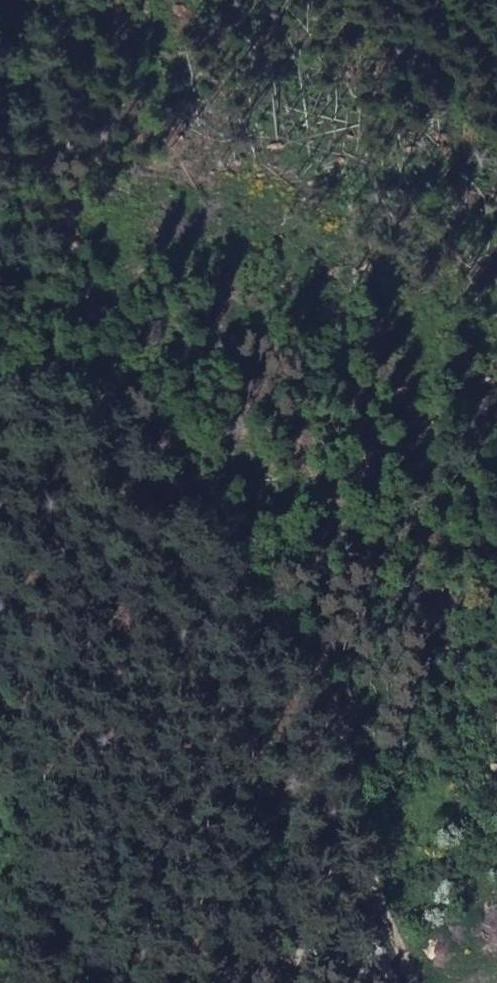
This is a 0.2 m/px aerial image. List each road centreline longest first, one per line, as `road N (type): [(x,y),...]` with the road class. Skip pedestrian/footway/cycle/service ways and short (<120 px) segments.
road 1 (track): [(412,982),(371,866),(334,709),(134,411),(97,330),(21,0)]
road 2 (track): [(242,982),(295,951),(386,917)]
road 3 (track): [(0,381),(88,409),(134,411)]

